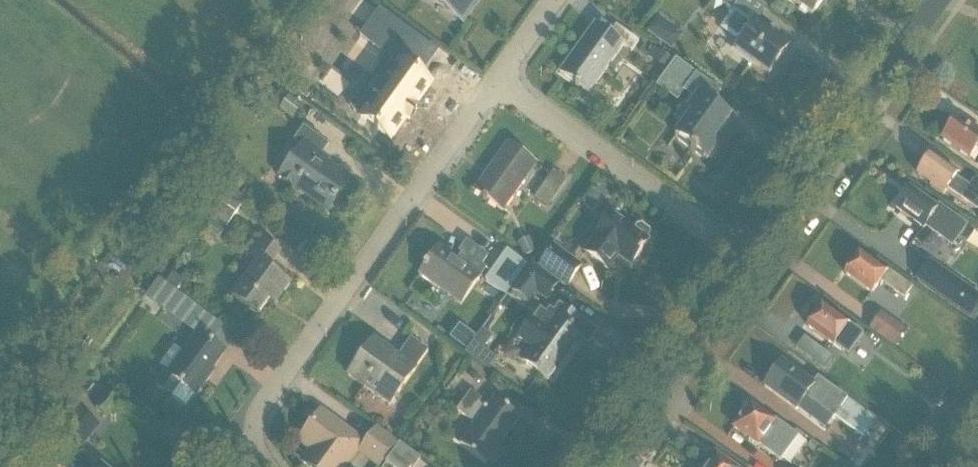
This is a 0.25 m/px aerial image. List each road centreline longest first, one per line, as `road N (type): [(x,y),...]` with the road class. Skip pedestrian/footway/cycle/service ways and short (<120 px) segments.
road 1 (residential): [(268,466),(254,440),(263,402),(500,78)]
road 2 (secondary): [(744,263),(934,0)]
road 3 (residential): [(744,263),(500,78)]
road 4 (secondary): [(596,466),(744,263)]

